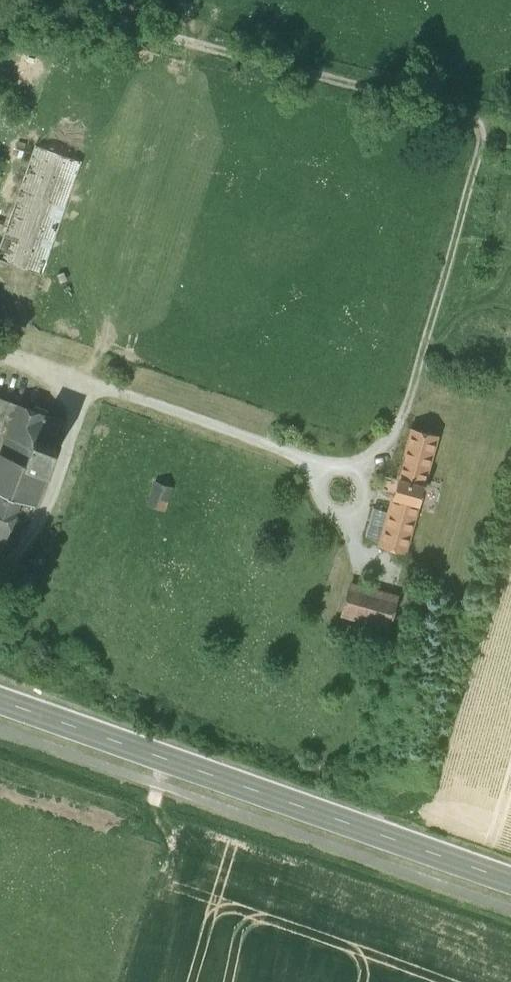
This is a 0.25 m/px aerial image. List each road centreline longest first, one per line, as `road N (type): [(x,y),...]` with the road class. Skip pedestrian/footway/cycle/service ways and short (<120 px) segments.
road 1 (track): [(24,0),(484,126),(410,393)]
road 2 (tertiary): [(510,881),(0,702)]

